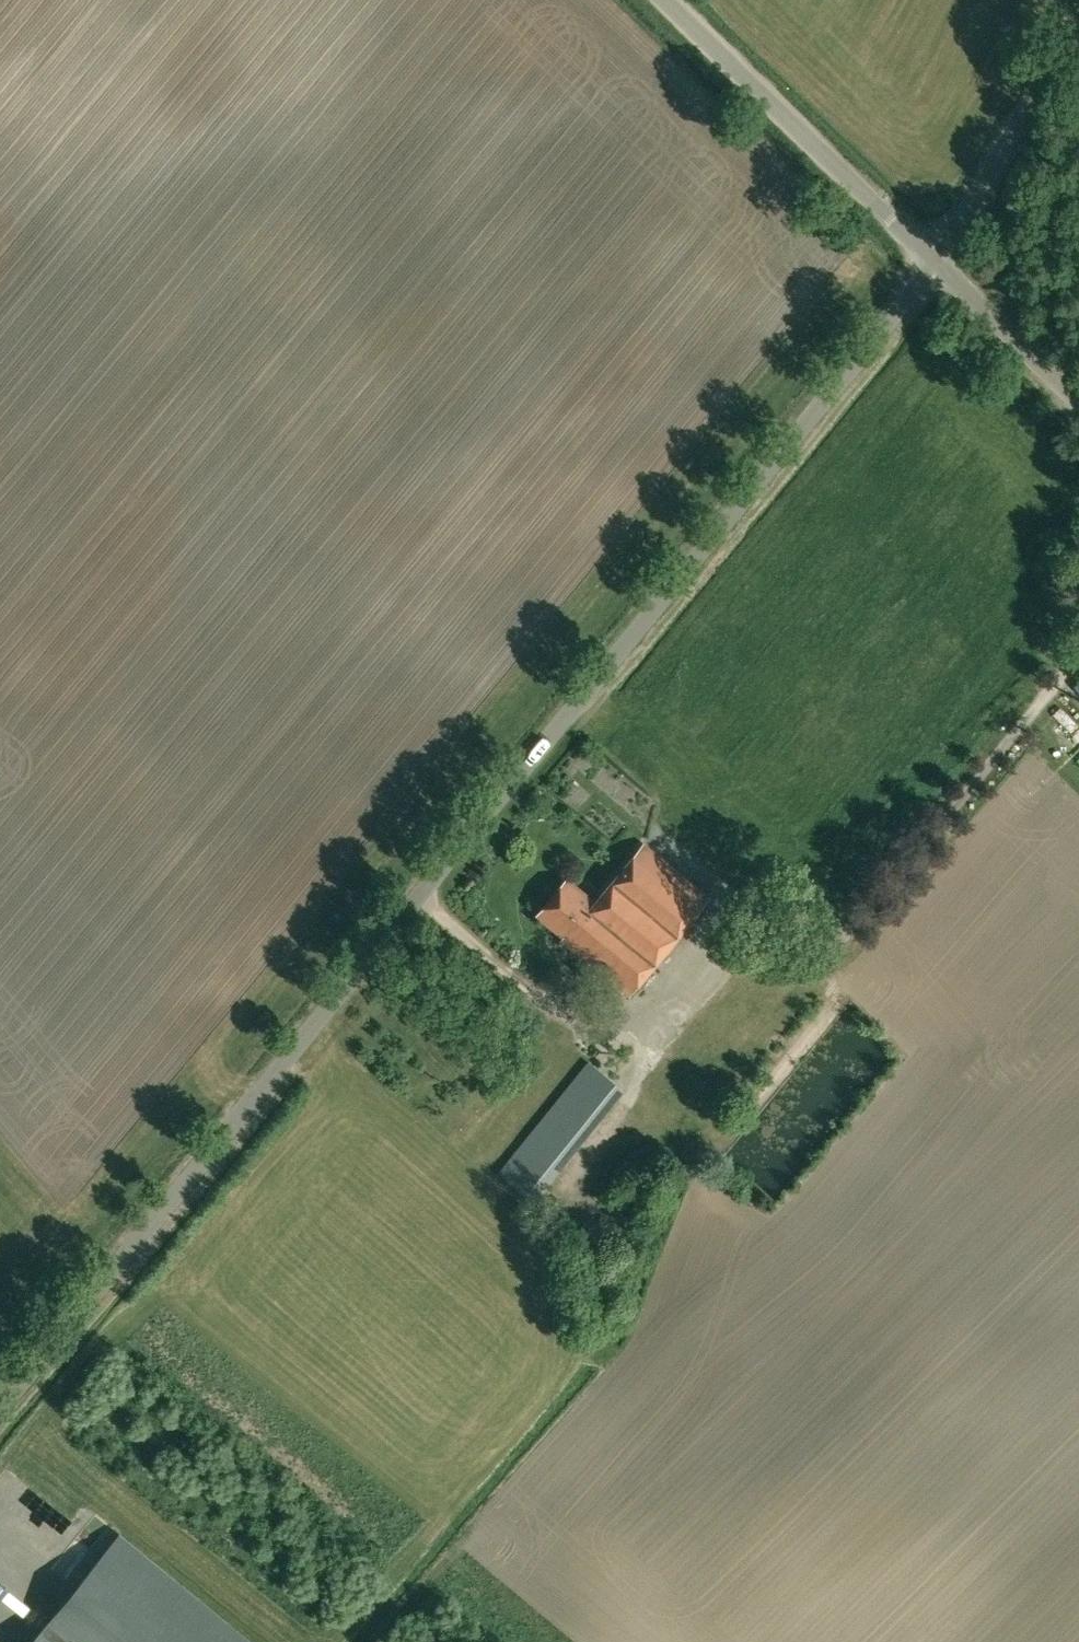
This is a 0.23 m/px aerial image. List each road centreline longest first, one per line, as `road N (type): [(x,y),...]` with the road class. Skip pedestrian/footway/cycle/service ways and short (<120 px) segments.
road 1 (unclassified): [(0,1404),(890,321),(934,257)]
road 2 (unclassified): [(934,257),(668,0)]
road 3 (unclassified): [(934,257),(1078,19)]
road 4 (unclassified): [(1078,399),(934,257)]

